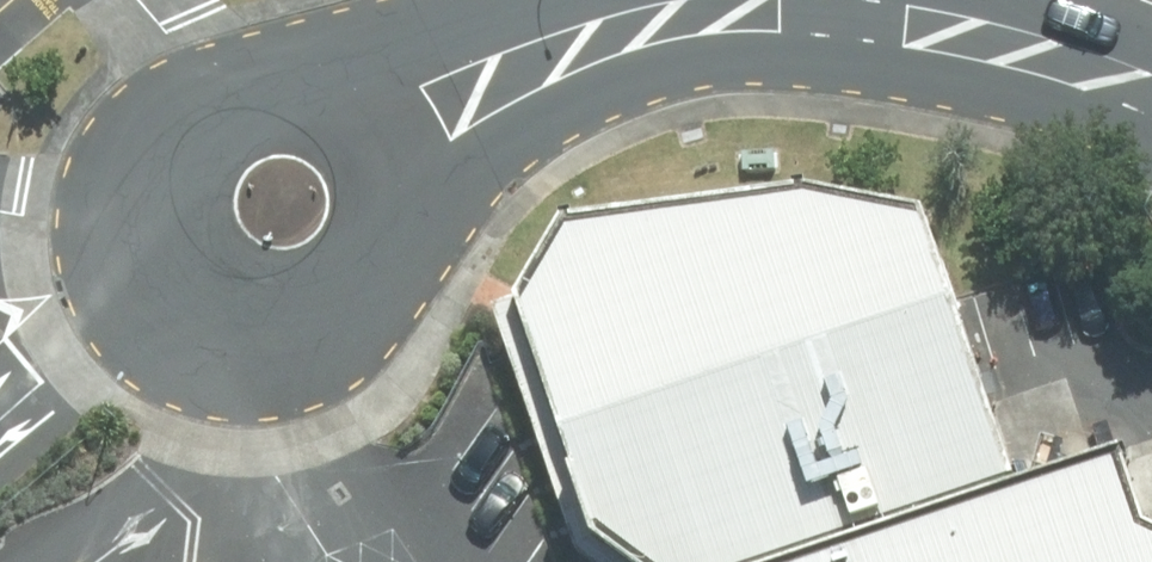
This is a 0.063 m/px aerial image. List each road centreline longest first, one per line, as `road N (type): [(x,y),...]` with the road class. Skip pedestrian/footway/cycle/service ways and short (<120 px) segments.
road 1 (residential): [(383,146),(397,184),(397,224),(384,262),(359,294),(326,317),(287,328),(220,316),(191,298),(153,237),(149,195),(159,155),(181,120),(214,95),(251,82),(290,81)]
road 2 (residential): [(383,146),(572,48),(648,22),(734,7),(856,13)]
road 3 (residential): [(856,13),(1040,53),(1151,97)]

